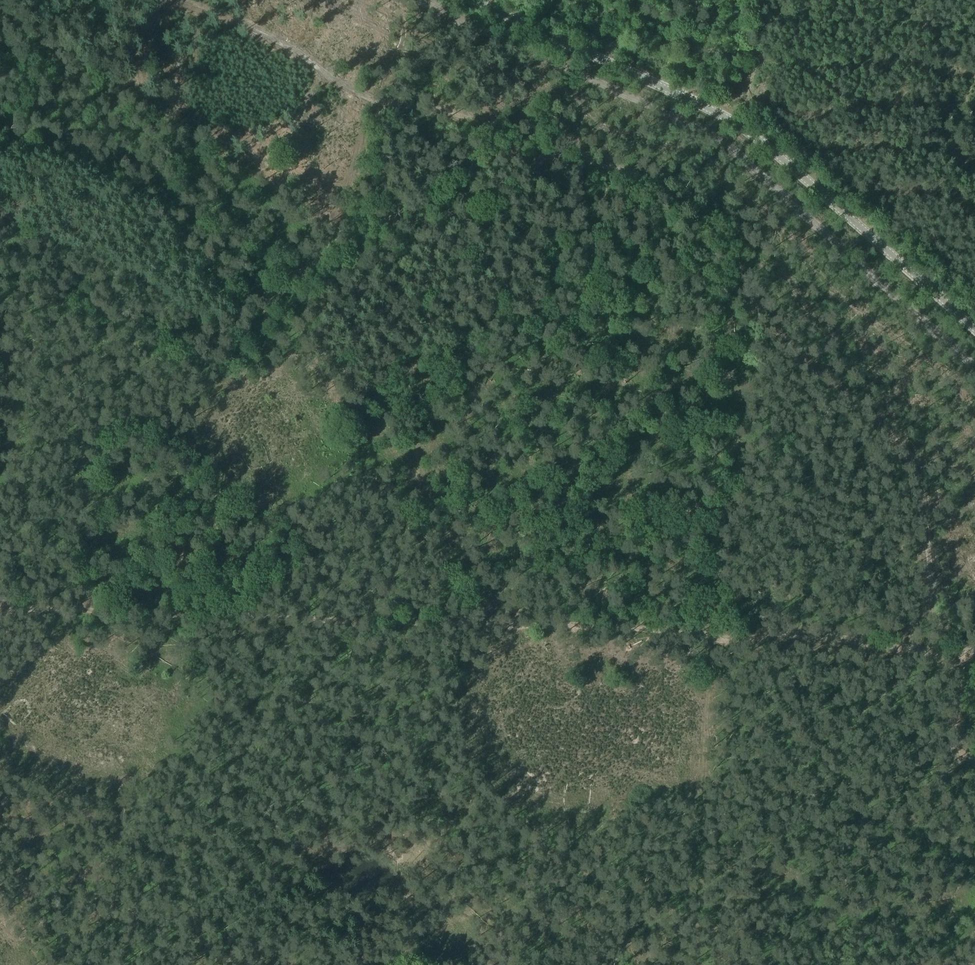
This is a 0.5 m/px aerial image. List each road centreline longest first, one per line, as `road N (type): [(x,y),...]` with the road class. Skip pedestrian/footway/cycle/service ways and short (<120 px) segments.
road 1 (track): [(974,650),(0,610)]
road 2 (tertiary): [(974,332),(744,128),(460,0)]

